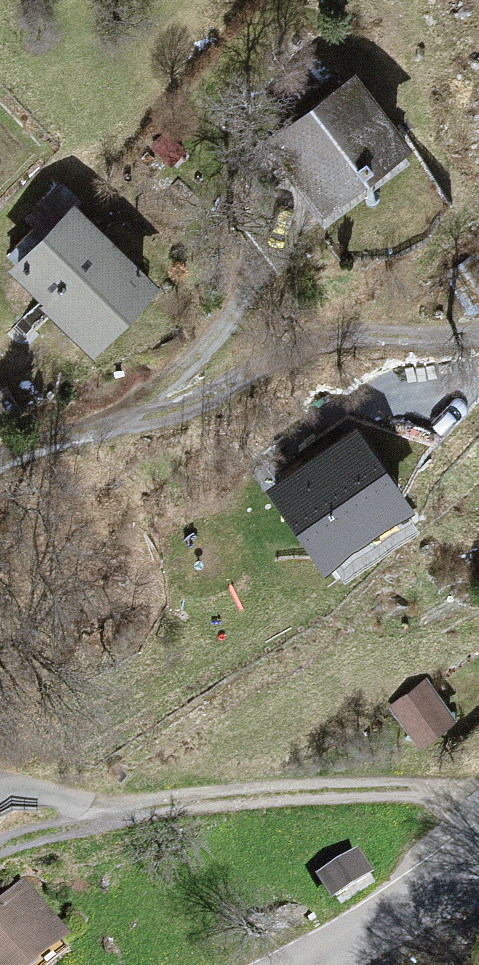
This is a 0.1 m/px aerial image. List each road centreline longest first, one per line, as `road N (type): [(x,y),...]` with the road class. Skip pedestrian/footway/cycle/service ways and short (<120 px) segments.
road 1 (track): [(0,458),(171,411),(328,345),(478,329)]
road 2 (track): [(478,801),(217,801),(85,824),(0,851)]
road 3 (track): [(105,427),(167,384),(223,324),(276,239)]
road 4 (tertiary): [(313,964),(478,860)]

